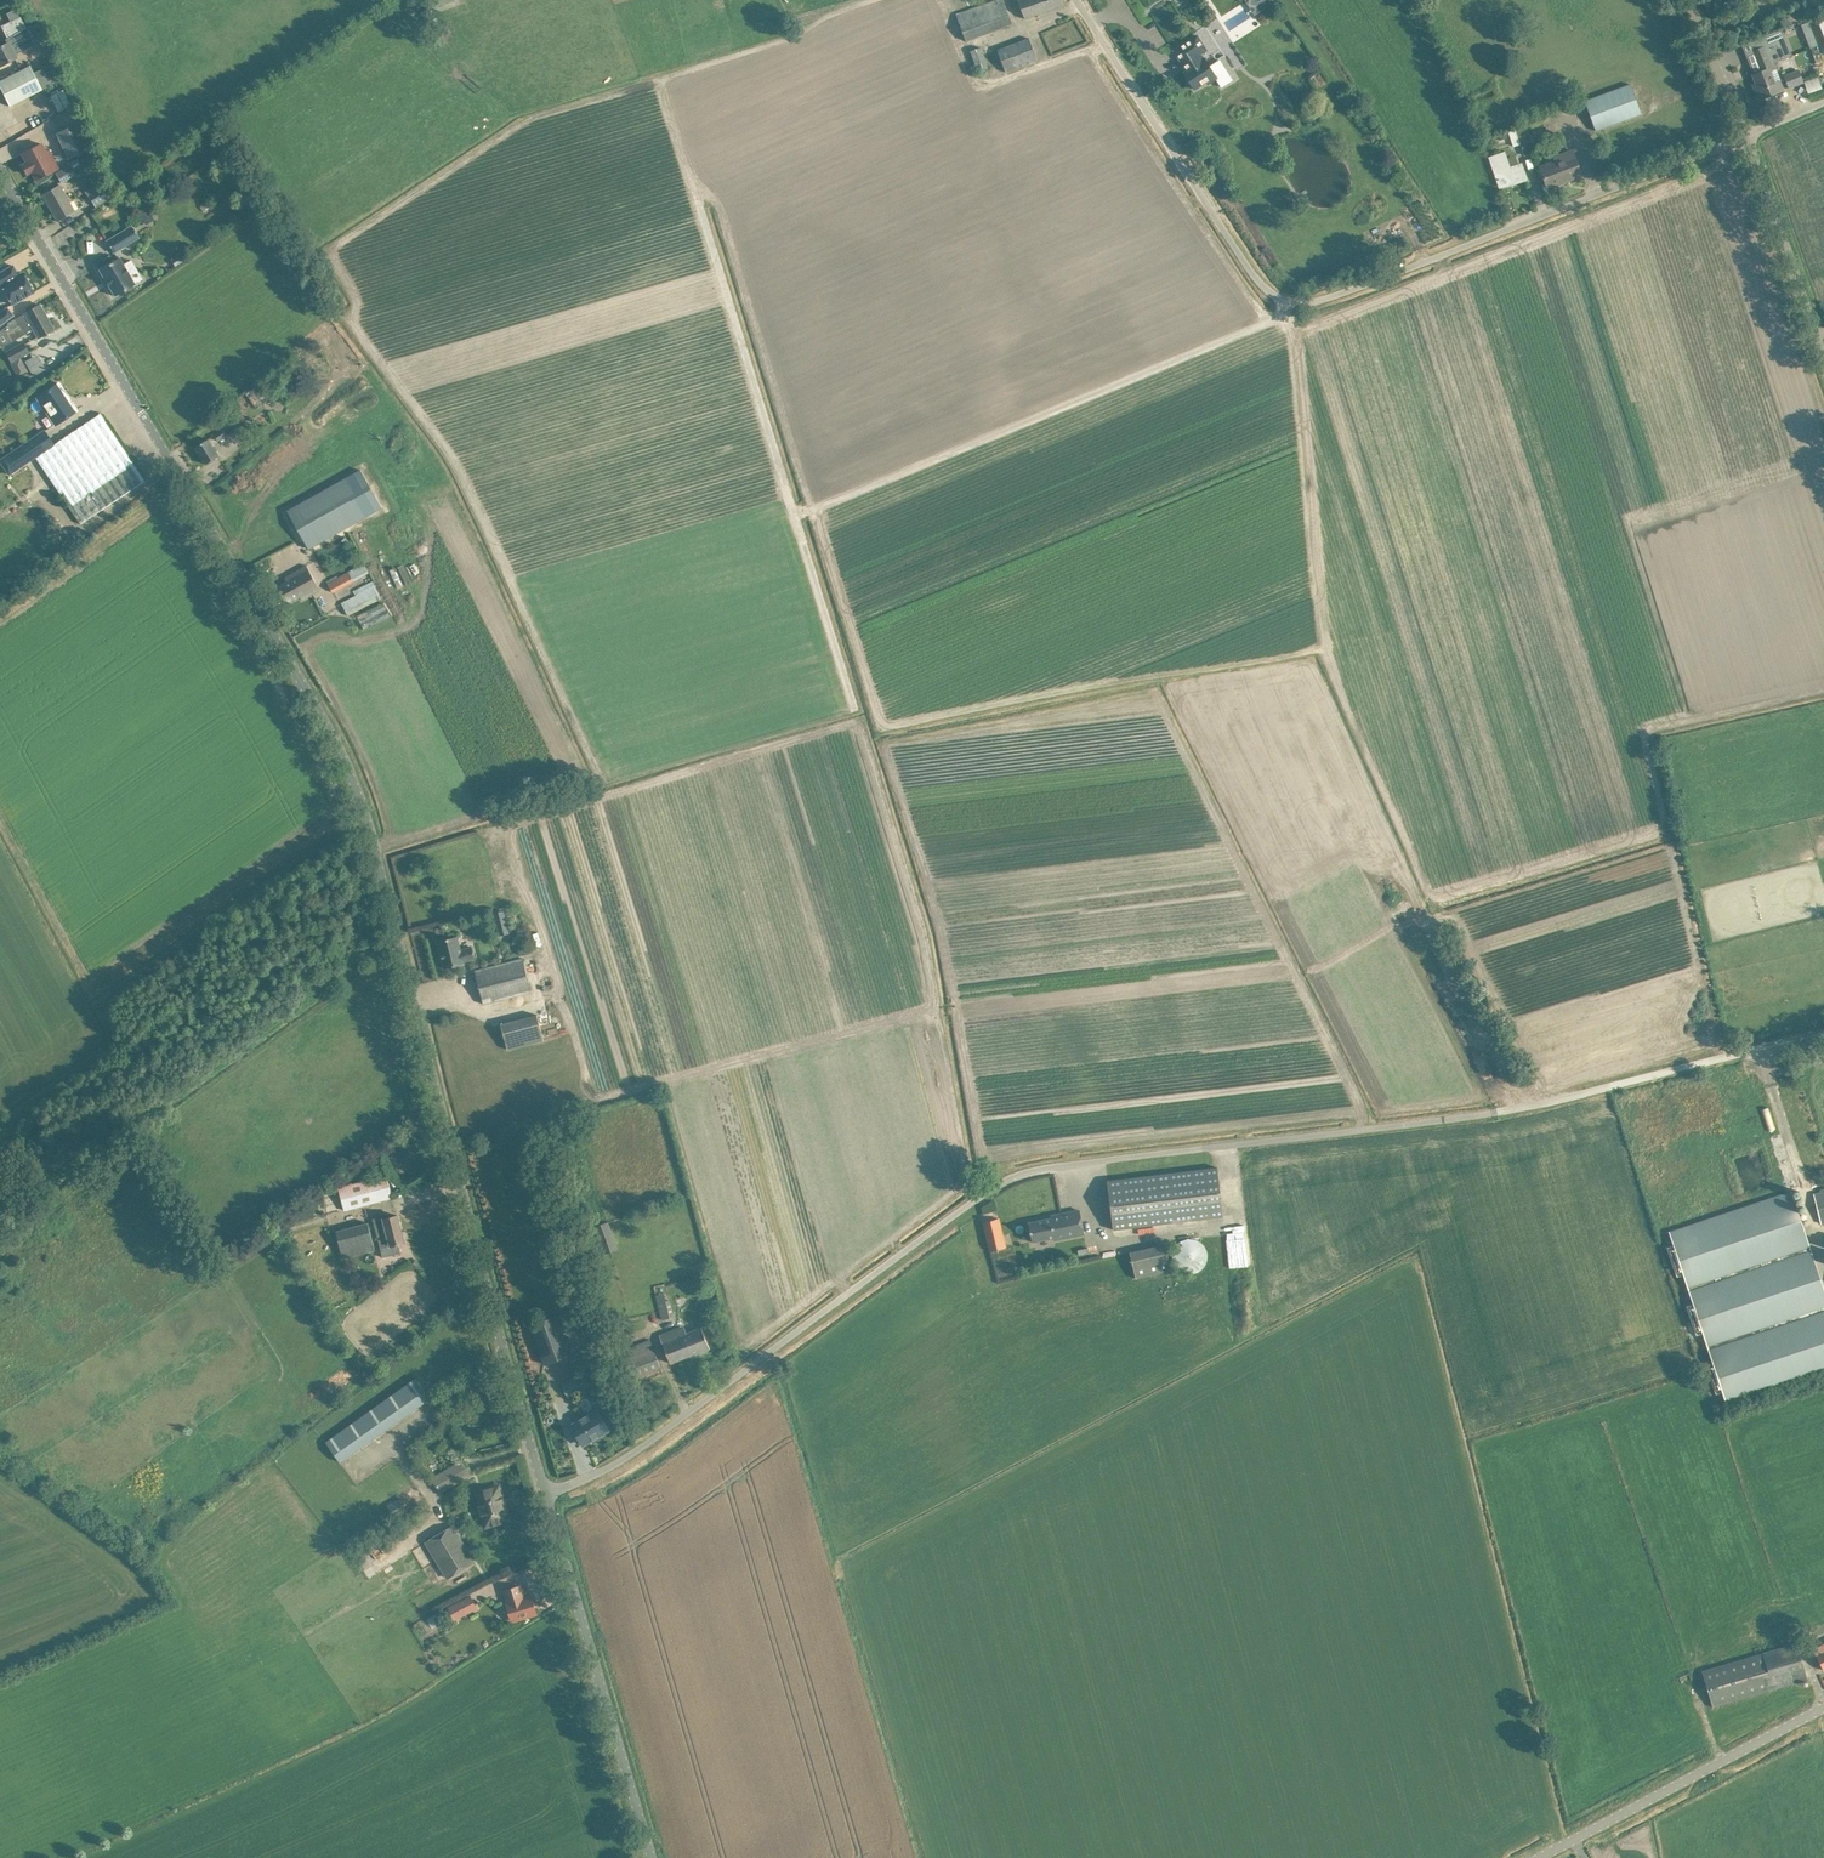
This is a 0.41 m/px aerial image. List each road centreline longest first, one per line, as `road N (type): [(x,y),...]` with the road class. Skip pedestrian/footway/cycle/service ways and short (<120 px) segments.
road 1 (unclassified): [(652,1857),(520,1407),(356,779),(0,171)]
road 2 (unclassified): [(1749,141),(1519,230),(1296,301),(1270,289),(1249,265),(1077,0)]
road 3 (unclassified): [(1495,1113),(1823,1034)]
road 4 (unclassified): [(1540,1857),(1823,1708)]
road 5 (unclassified): [(1823,364),(1749,141)]
road 6 (unclassified): [(1749,141),(1691,0)]

